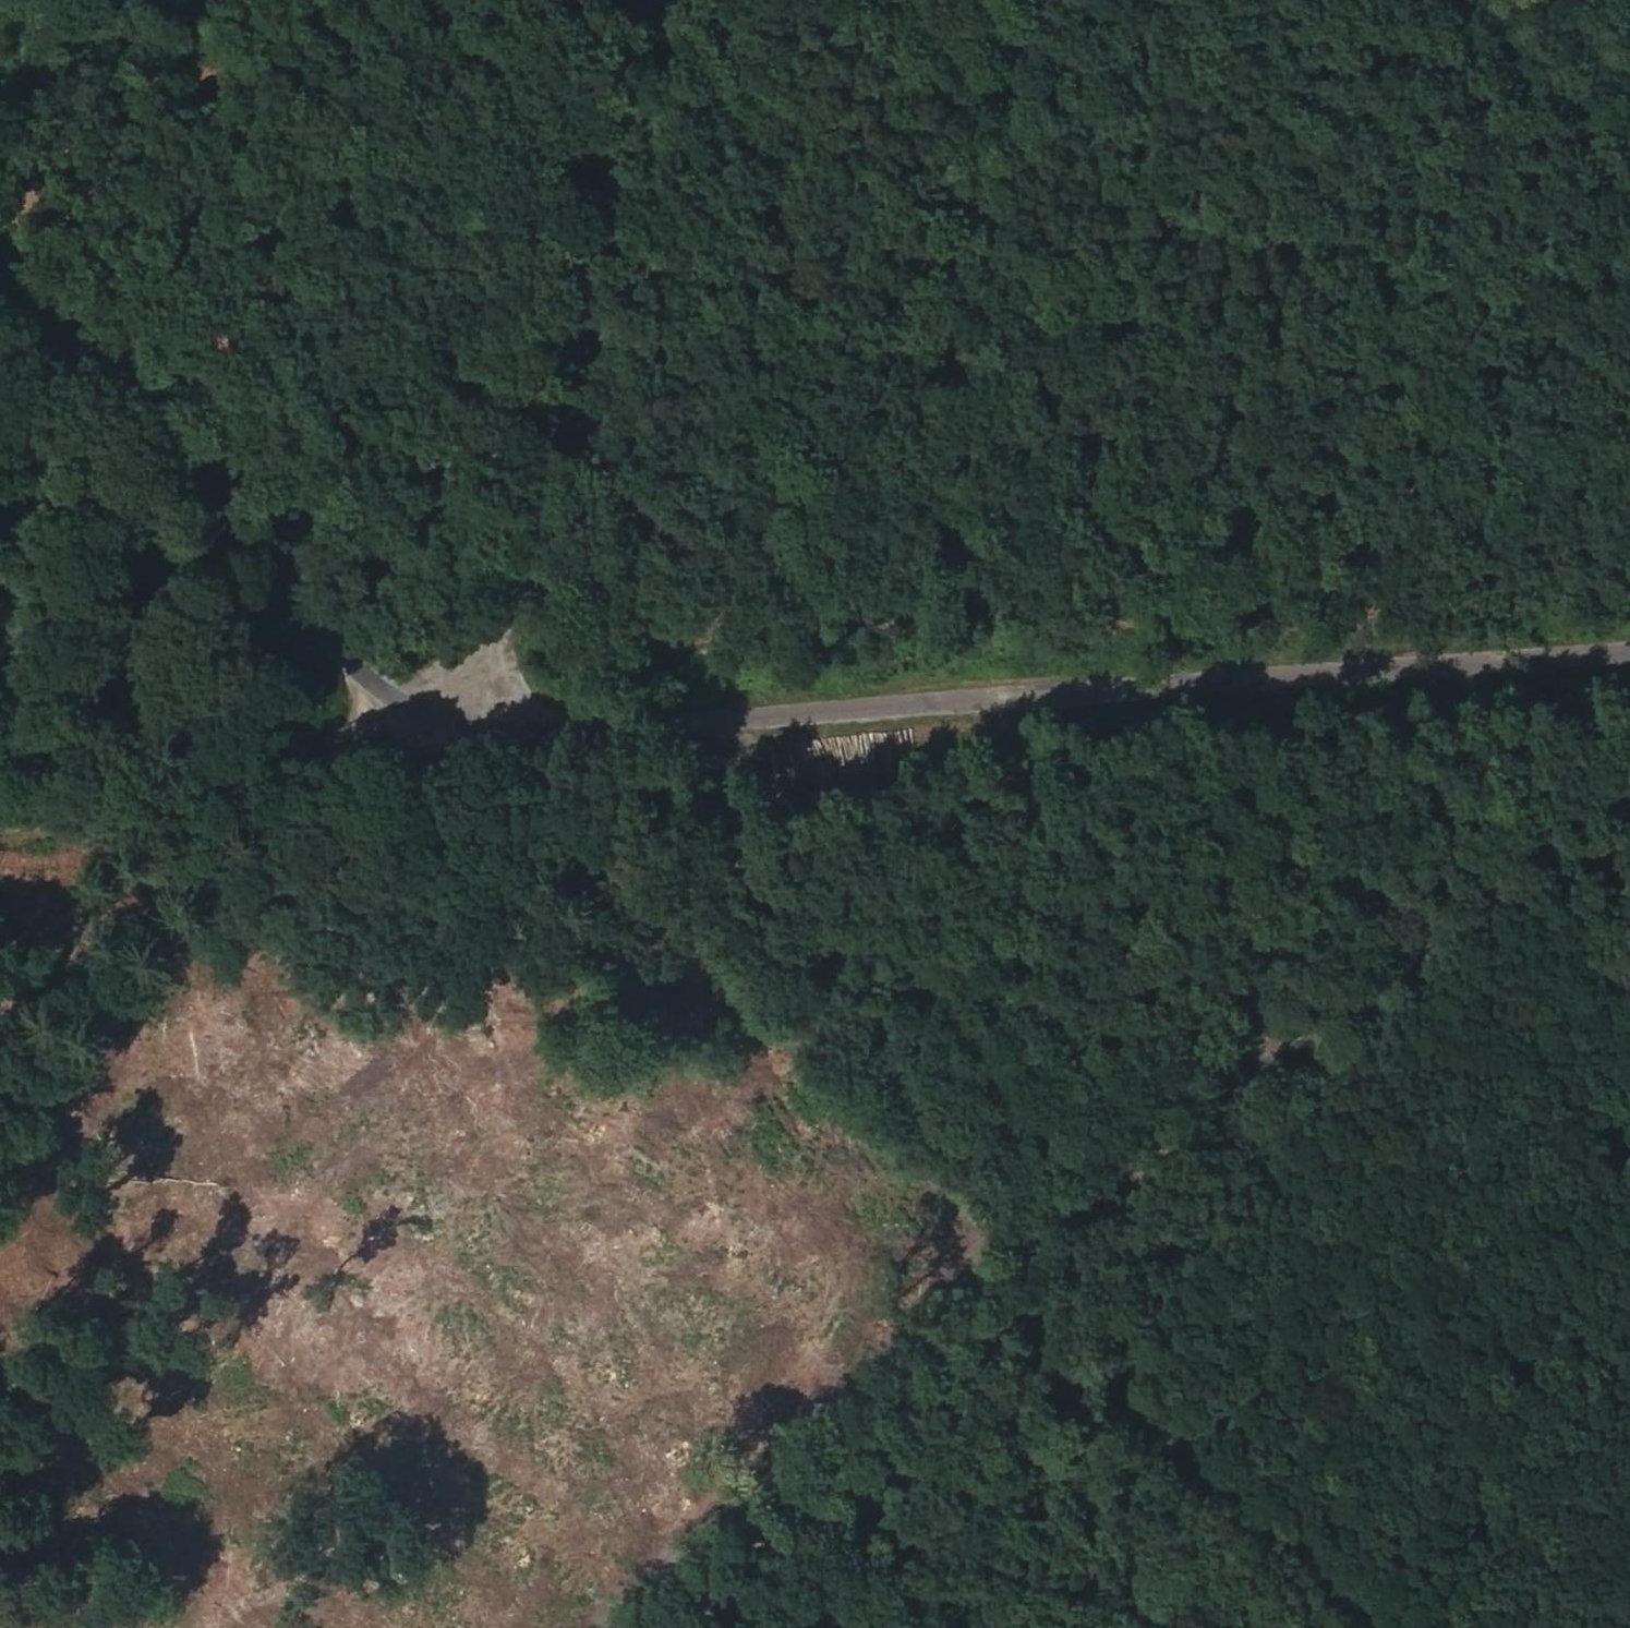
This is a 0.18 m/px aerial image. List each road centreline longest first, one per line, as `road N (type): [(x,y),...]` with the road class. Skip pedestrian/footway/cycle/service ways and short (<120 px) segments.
road 1 (unclassified): [(1629,646),(1104,693),(475,734),(434,722),(369,679),(122,370),(0,255)]
road 2 (track): [(662,0),(475,734),(315,775),(96,813),(0,821)]

